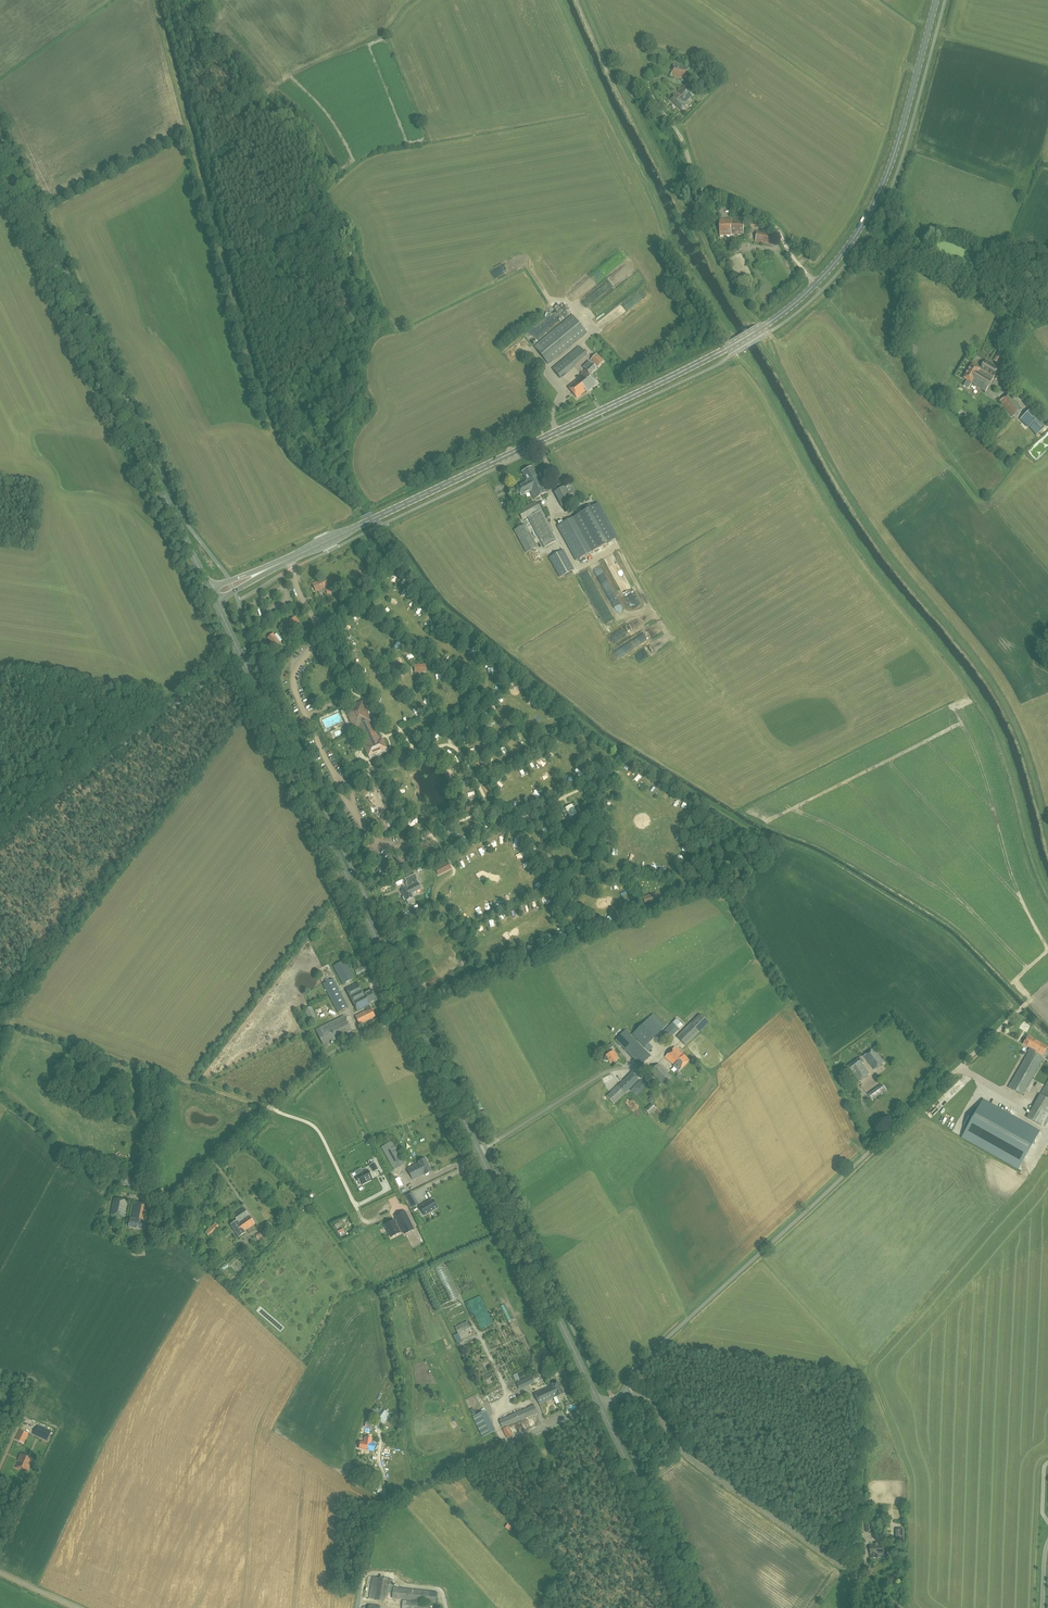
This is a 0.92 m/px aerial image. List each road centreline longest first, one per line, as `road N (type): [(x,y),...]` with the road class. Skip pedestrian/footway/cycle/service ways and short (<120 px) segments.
road 1 (secondary): [(212,595),(581,424),(783,313),(850,244),(881,191),(936,0)]
road 2 (unclassified): [(626,1394),(634,1368),(1028,1003)]
road 3 (track): [(765,334),(861,518),(1013,709),(1047,815)]
road 4 (secondary): [(212,595),(0,149)]
road 5 (secondary): [(600,1404),(412,1011)]
road 6 (secondary): [(412,1011),(240,654)]
road 7 (track): [(0,1020),(314,1125),(339,1173)]
road 8 (track): [(583,0),(678,201),(765,334)]
road 9 (unclassified): [(626,1394),(651,1406),(693,1461),(900,1607)]
road 10 (track): [(488,806),(519,822),(625,766),(684,809),(676,855),(633,848),(616,869)]
road 11 (unclassified): [(357,1607),(370,1532),(392,1500),(600,1404)]
road 12 (unclassified): [(412,1011),(324,1058),(171,1201),(137,1199)]
road 13 (tertiary): [(0,835),(240,654)]
road 14 (track): [(549,726),(466,656),(430,636),(398,596),(373,595),(365,606),(356,630),(363,640)]
road 15 (track): [(400,746),(426,826),(454,864),(436,887),(443,908),(429,926),(451,971)]
road 16 (secondary): [(699,1607),(600,1404)]
road 17 (track): [(530,816),(573,898),(478,940),(489,957)]
road 18 (track): [(1047,317),(1030,318),(906,256),(852,241)]
road 19 (track): [(413,750),(457,749),(488,806),(407,833),(409,845)]
road 20 (track): [(455,869),(507,851),(522,882),(473,907),(458,880)]
road 21 (track): [(393,731),(396,713),(366,671),(363,640),(372,634),(402,657)]
road 22 (track): [(488,800),(548,781),(607,742)]

